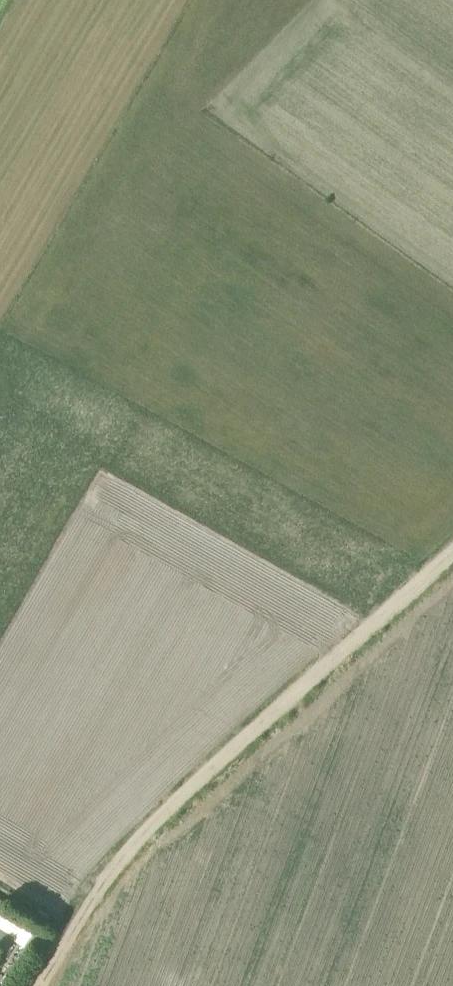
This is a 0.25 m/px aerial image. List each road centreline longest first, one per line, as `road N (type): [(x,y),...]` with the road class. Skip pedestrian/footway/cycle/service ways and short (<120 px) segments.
road 1 (track): [(40,985),(81,918),(217,778),(452,567)]

